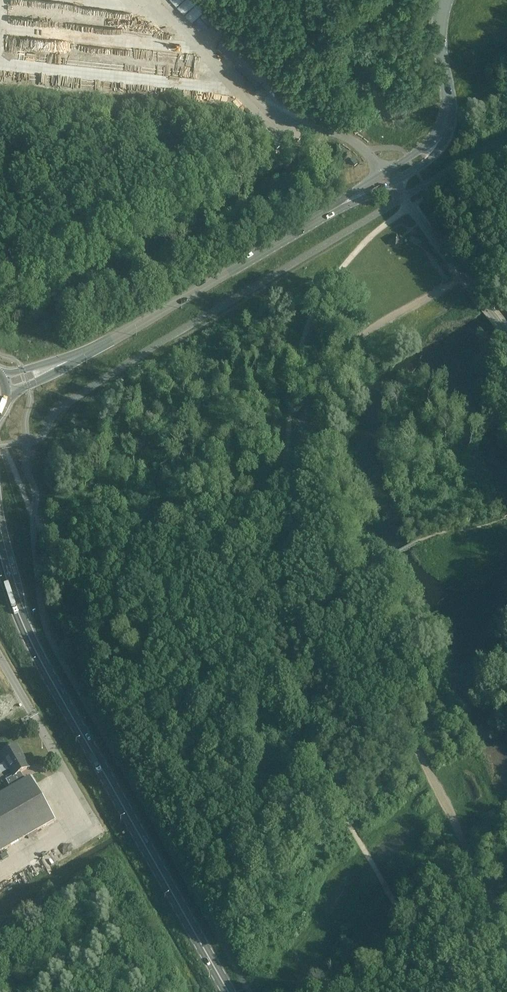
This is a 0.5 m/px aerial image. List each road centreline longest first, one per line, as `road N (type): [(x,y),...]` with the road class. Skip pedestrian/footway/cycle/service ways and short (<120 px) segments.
road 1 (tertiary): [(70,359),(433,149),(449,120),(439,33),(444,0)]
road 2 (primary): [(228,991),(26,632),(0,553)]

